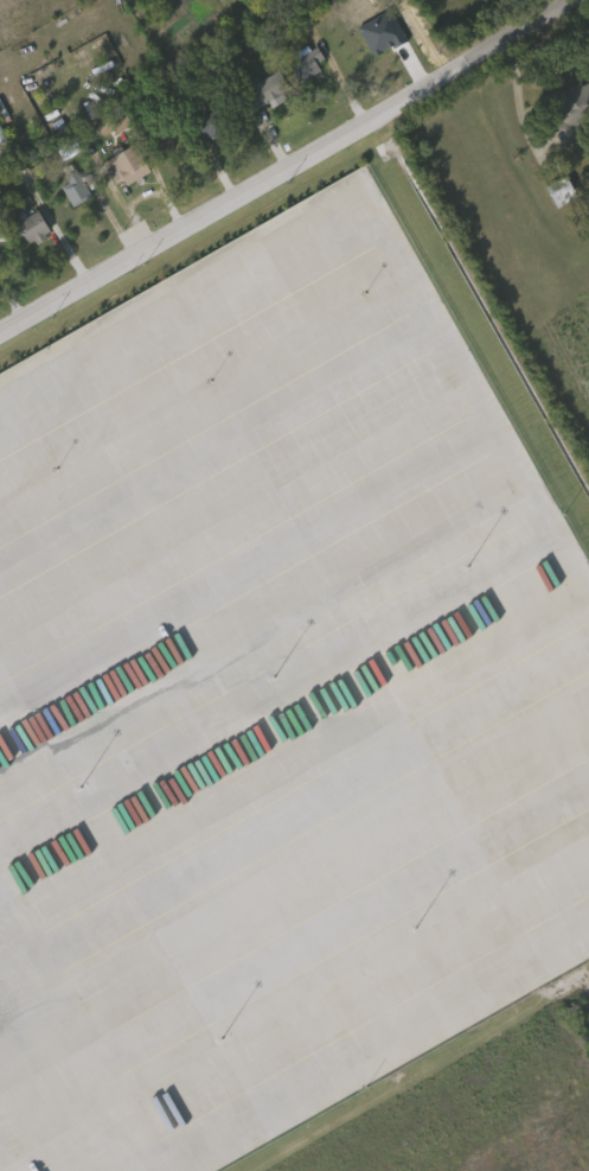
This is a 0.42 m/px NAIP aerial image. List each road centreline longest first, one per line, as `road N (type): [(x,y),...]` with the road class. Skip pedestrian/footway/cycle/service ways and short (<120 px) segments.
road 1 (tertiary): [(0,333),(585,0)]

